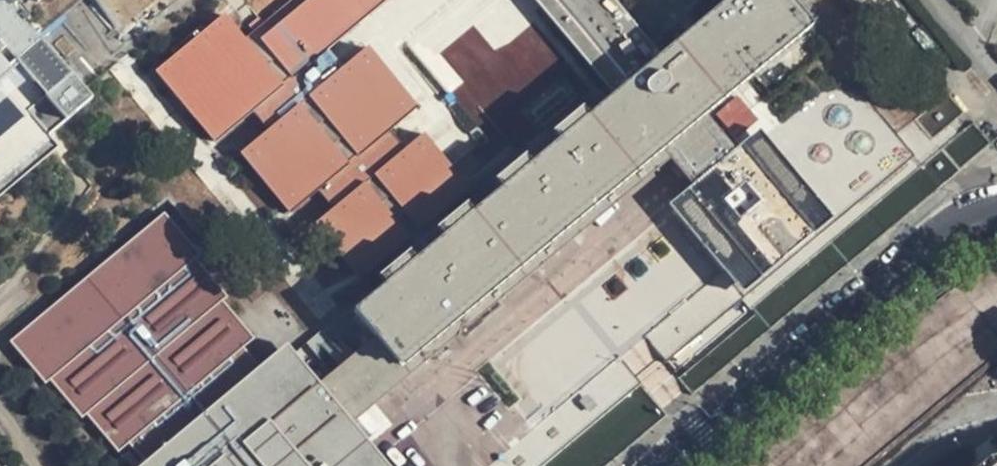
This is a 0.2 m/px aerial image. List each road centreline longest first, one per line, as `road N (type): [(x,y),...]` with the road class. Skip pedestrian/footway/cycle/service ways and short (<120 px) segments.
road 1 (tertiary): [(668,465),(923,251),(996,213)]

